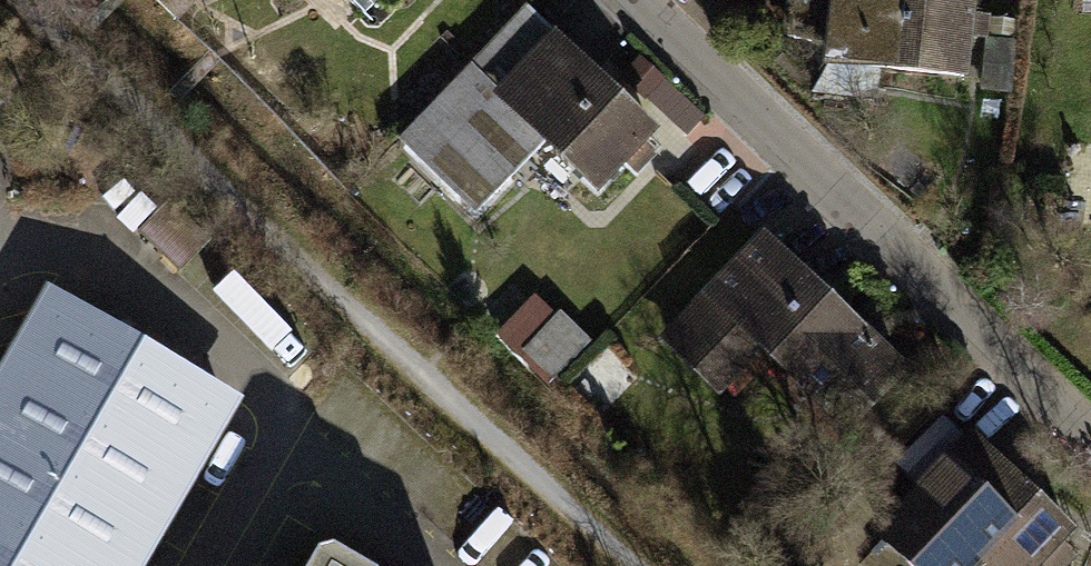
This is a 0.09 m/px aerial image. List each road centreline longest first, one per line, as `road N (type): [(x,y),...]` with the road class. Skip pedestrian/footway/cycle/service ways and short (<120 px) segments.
road 1 (track): [(26,0),(624,565)]
road 2 (residential): [(1090,439),(635,0)]

